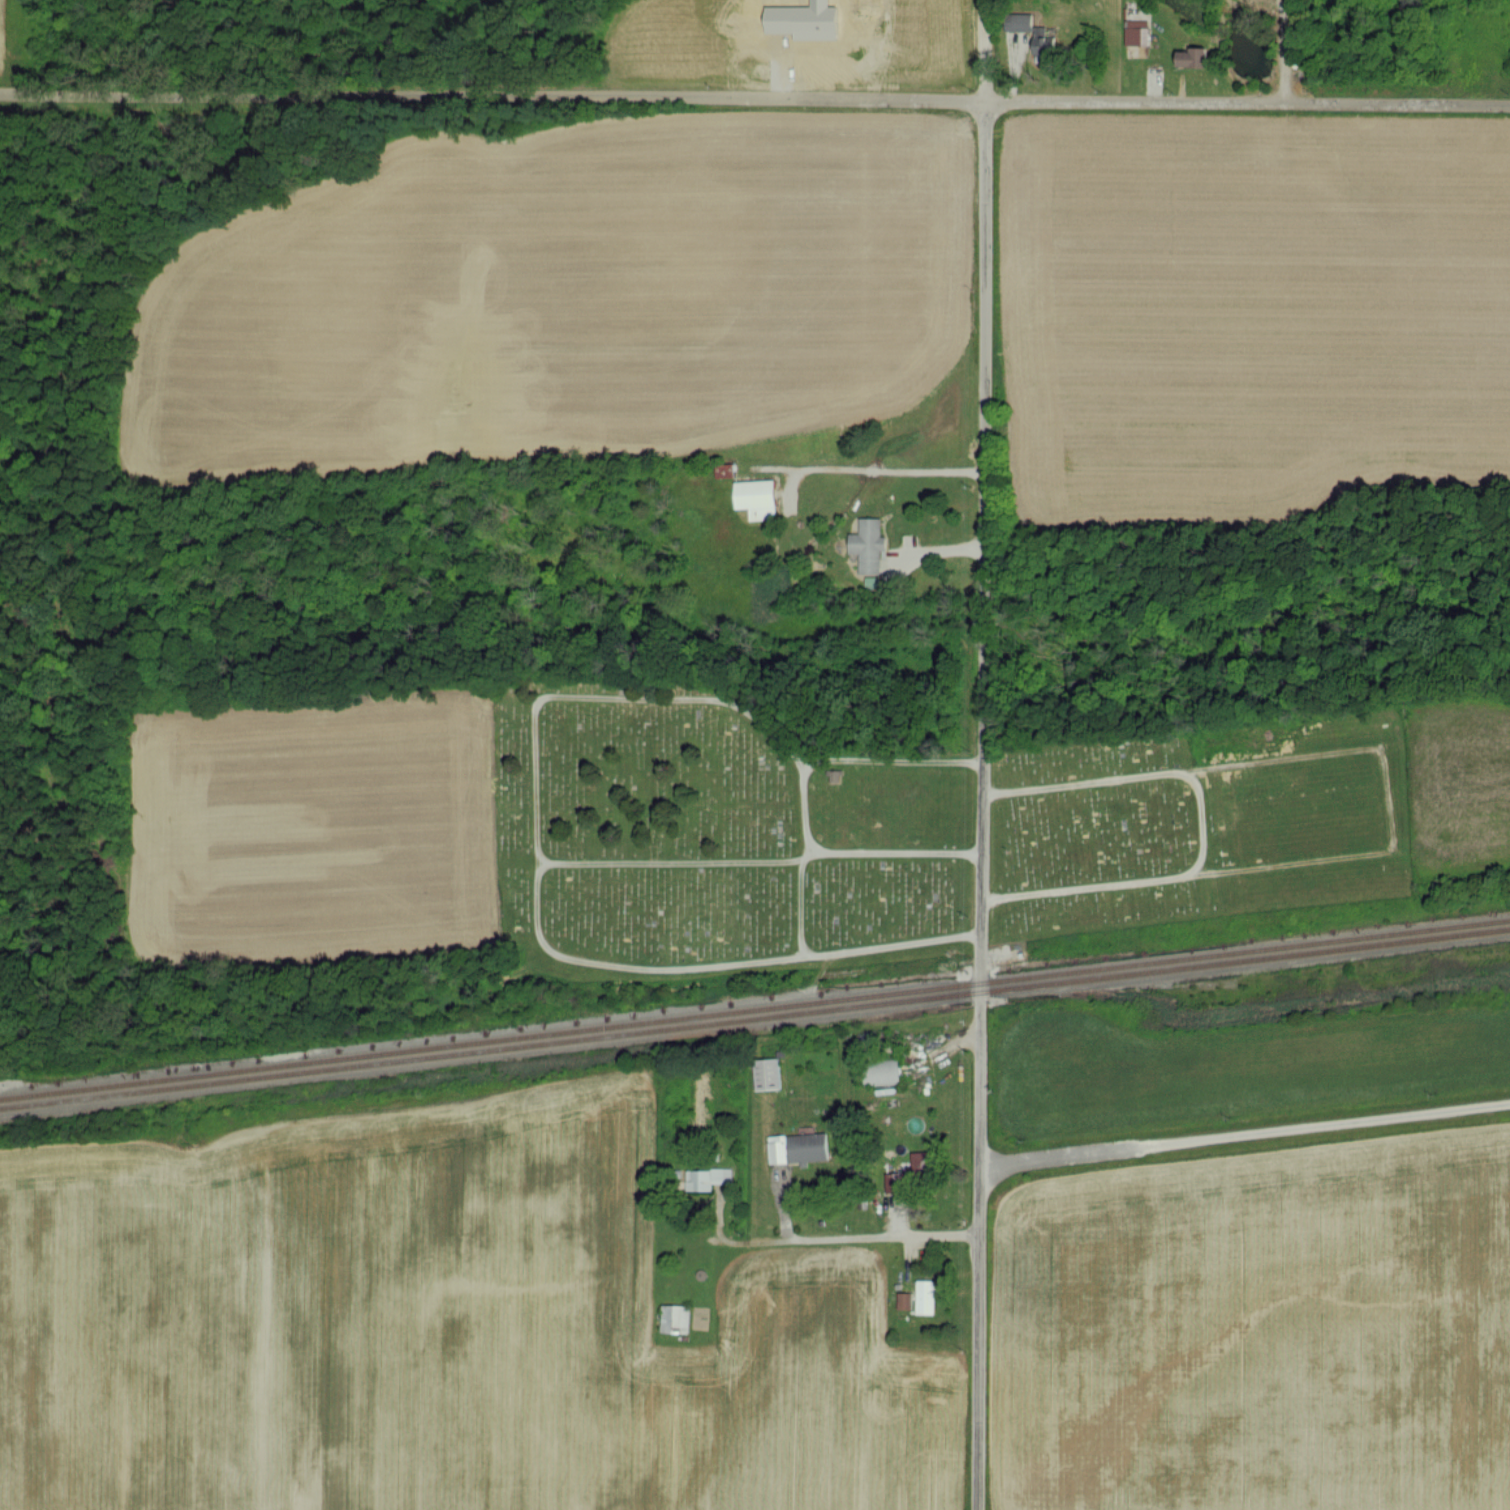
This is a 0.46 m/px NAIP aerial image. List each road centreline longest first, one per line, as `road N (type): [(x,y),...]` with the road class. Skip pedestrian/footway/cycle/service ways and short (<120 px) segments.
road 1 (tertiary): [(1509,104),(437,93),(157,107),(0,97)]
road 2 (tertiary): [(980,1509),(987,100)]
road 3 (residential): [(981,1239),(730,1240),(720,1238),(716,1215)]

